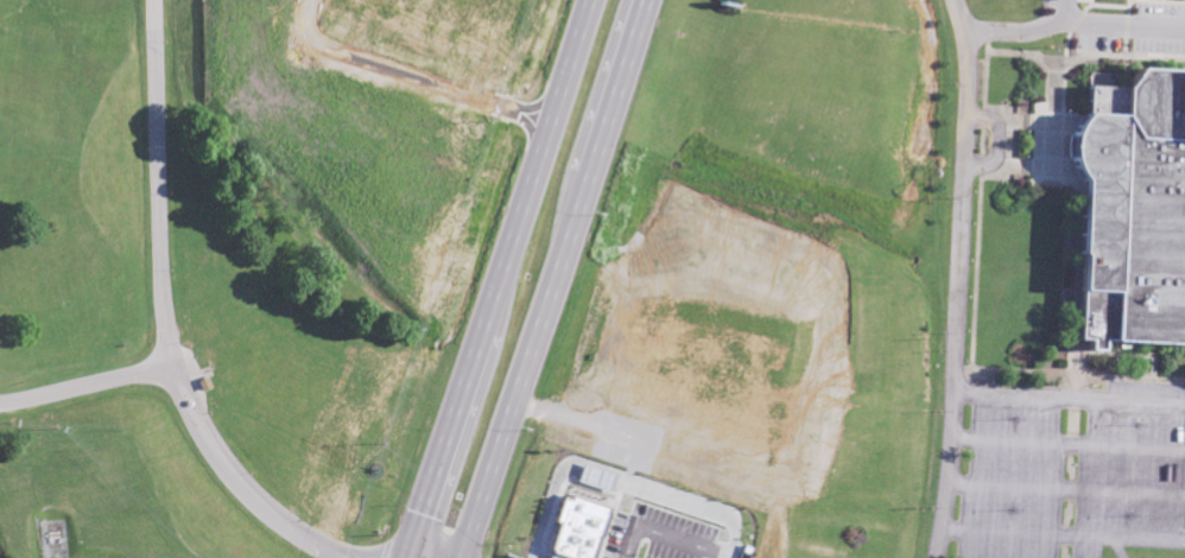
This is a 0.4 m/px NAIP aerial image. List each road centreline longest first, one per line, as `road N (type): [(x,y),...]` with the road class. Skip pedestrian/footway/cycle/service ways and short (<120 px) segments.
road 1 (primary): [(591,0),(408,557)]
road 2 (primary): [(454,557),(636,0)]
road 3 (residential): [(932,557),(945,461),(964,80),(951,0)]

